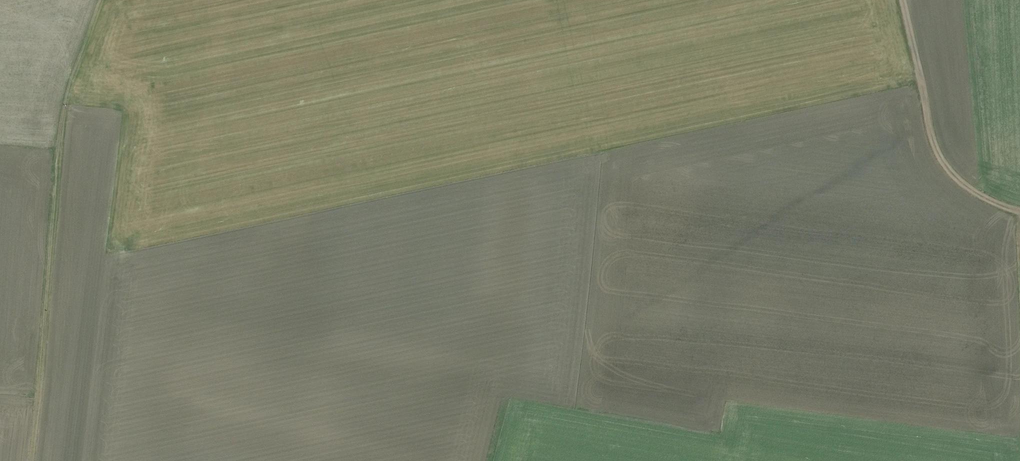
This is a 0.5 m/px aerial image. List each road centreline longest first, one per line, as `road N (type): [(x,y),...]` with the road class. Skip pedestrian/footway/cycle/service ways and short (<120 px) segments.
road 1 (track): [(31,460),(62,120),(101,0)]
road 2 (track): [(1019,215),(959,182),(939,157),(901,0)]

